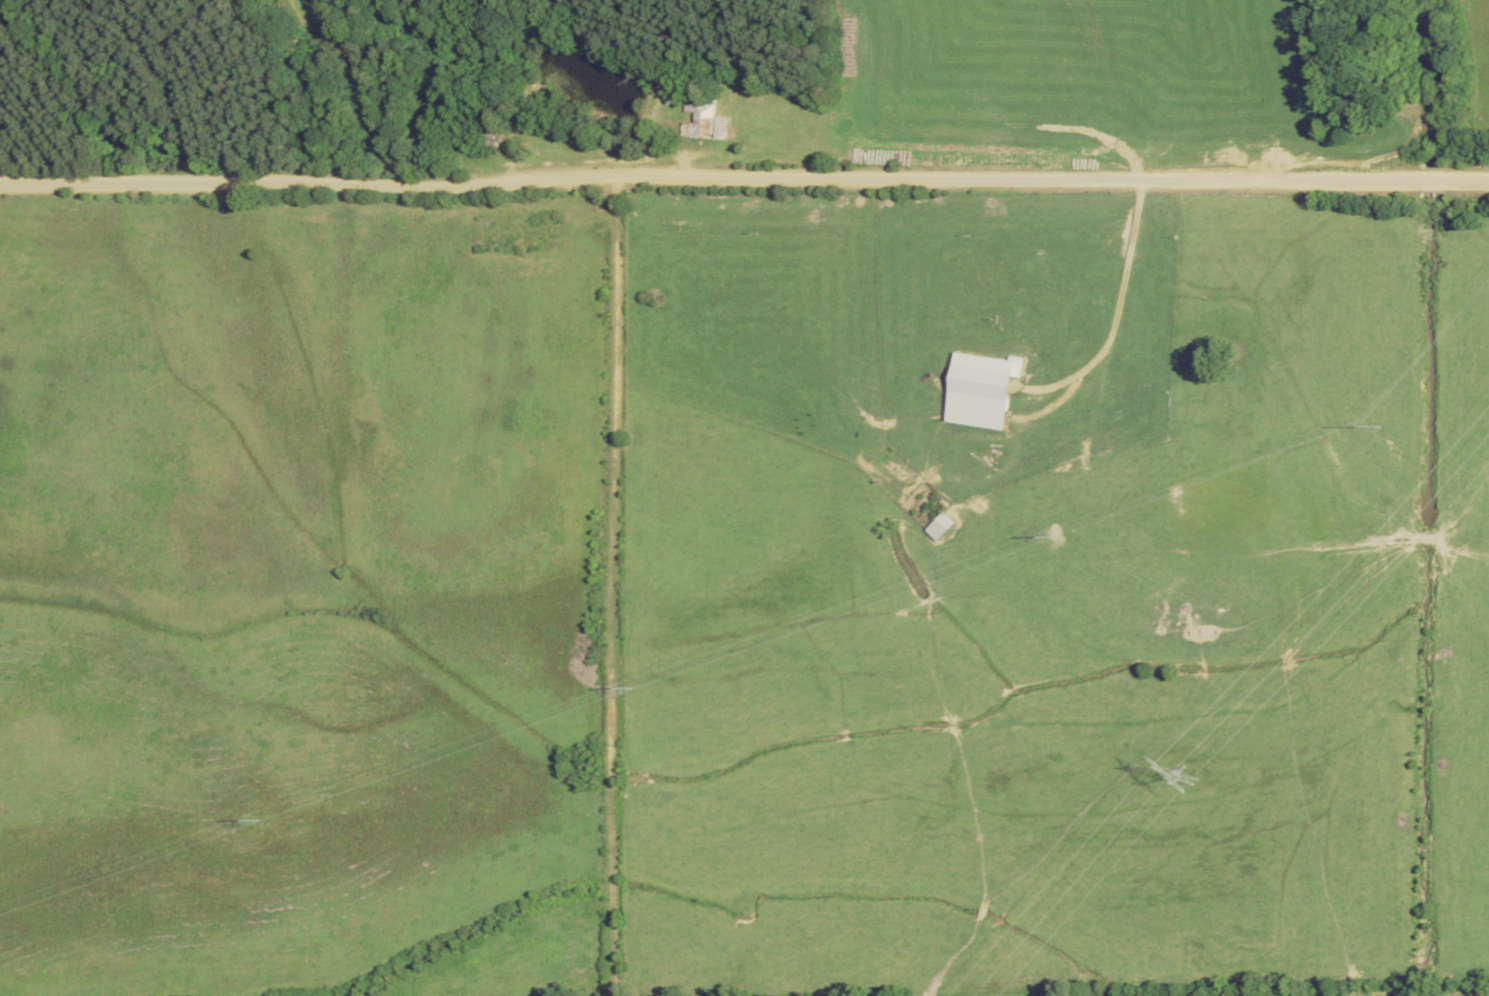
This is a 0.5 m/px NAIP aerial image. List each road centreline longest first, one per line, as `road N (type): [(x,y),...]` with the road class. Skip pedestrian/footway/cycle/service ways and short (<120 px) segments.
road 1 (residential): [(1488,180),(0,177)]

